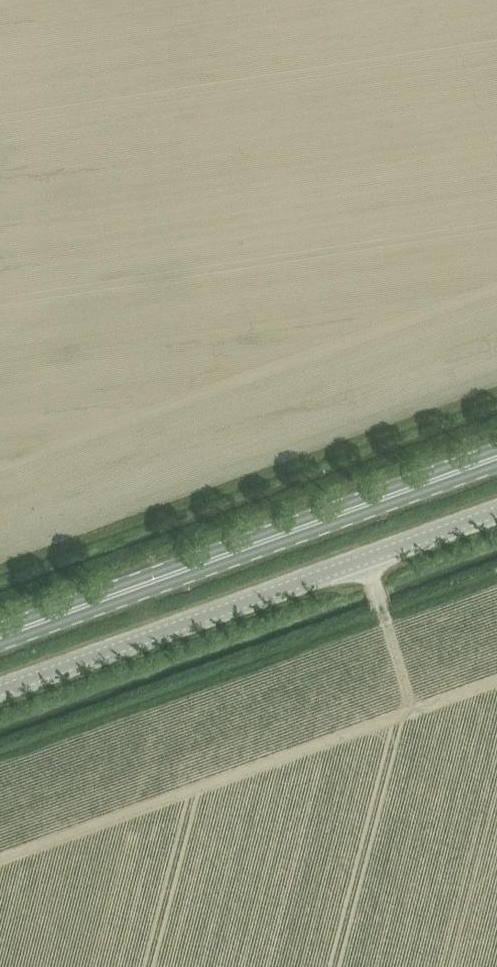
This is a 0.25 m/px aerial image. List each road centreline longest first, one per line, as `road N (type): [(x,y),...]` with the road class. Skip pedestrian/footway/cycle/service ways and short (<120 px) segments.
road 1 (secondary): [(0,637),(496,458)]
road 2 (unclassified): [(496,511),(0,689)]

